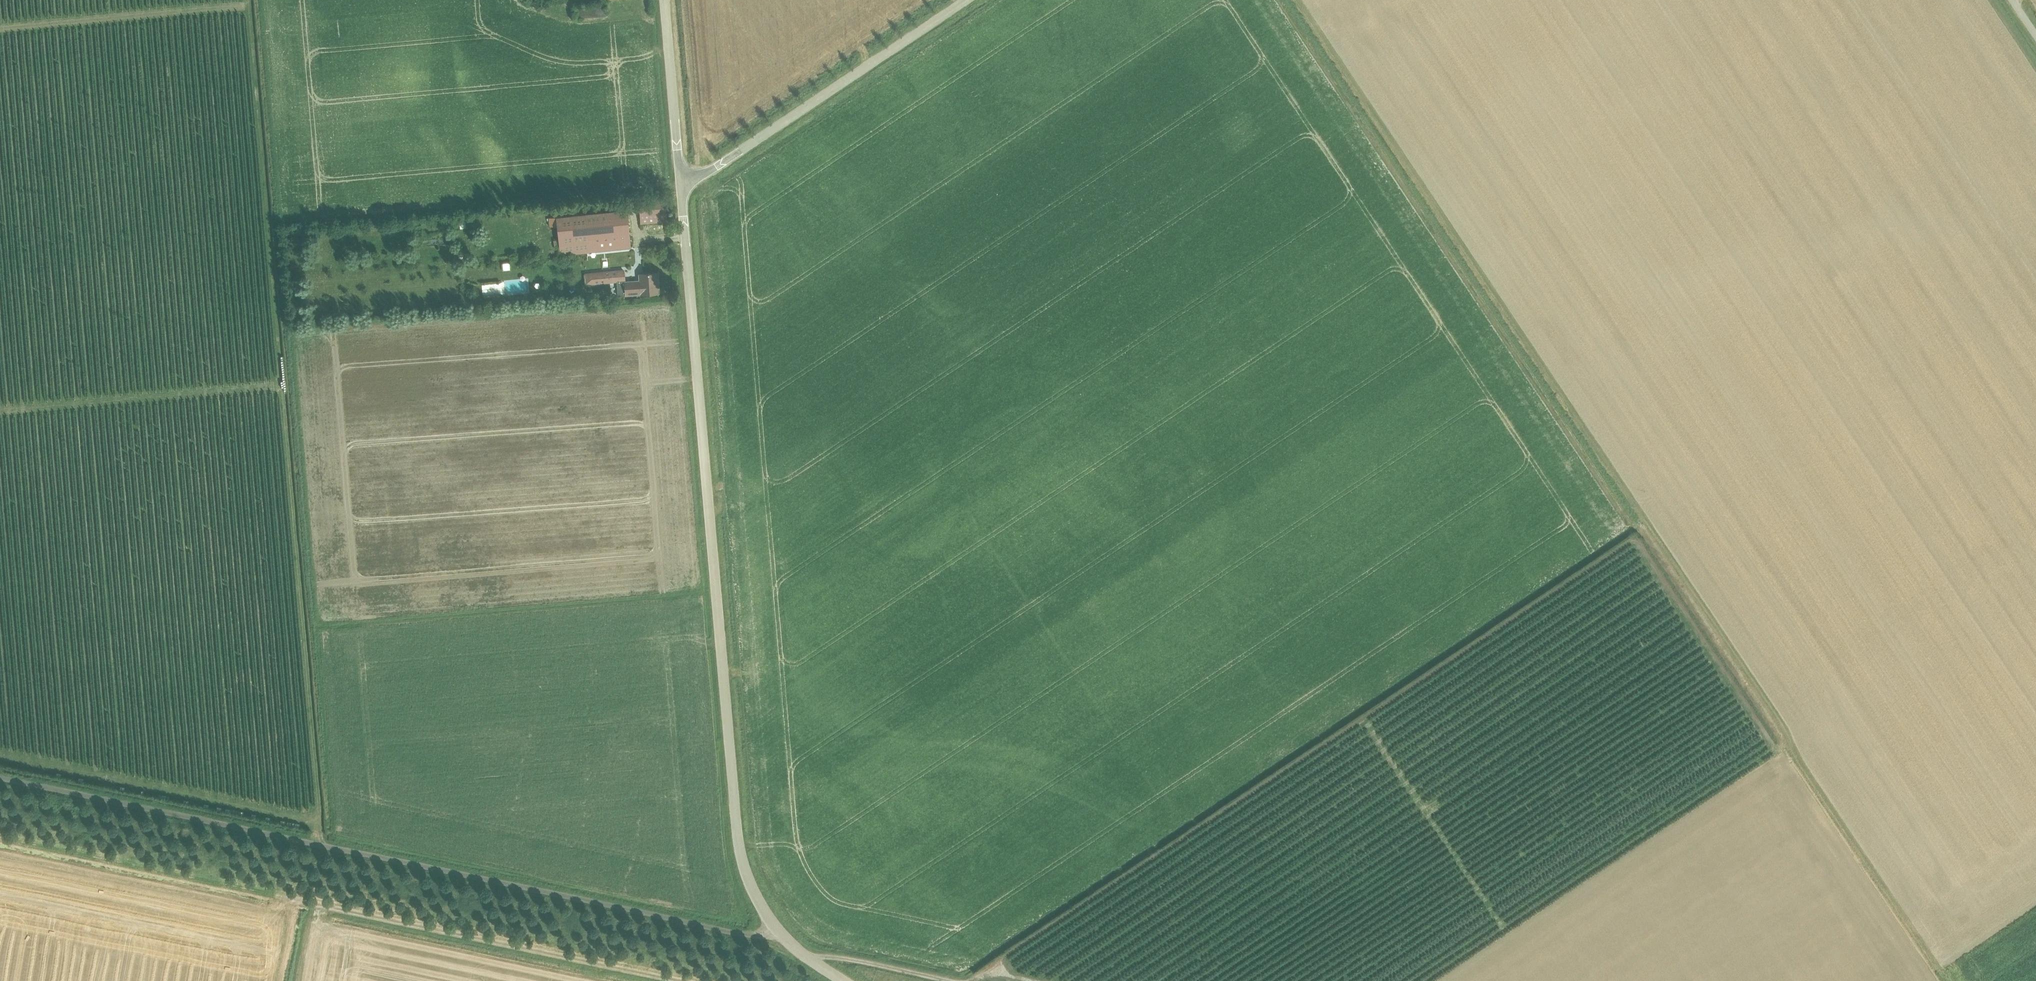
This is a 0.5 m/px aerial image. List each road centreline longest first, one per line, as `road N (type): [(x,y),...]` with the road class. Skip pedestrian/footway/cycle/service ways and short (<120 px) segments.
road 1 (unclassified): [(842,980),(769,920),(741,854),(682,182)]
road 2 (track): [(769,920),(755,931),(734,932),(0,779)]
road 3 (track): [(687,980),(0,838)]
road 4 (unclassified): [(682,182),(719,167),(967,0)]
road 5 (unclassified): [(682,182),(668,0)]

